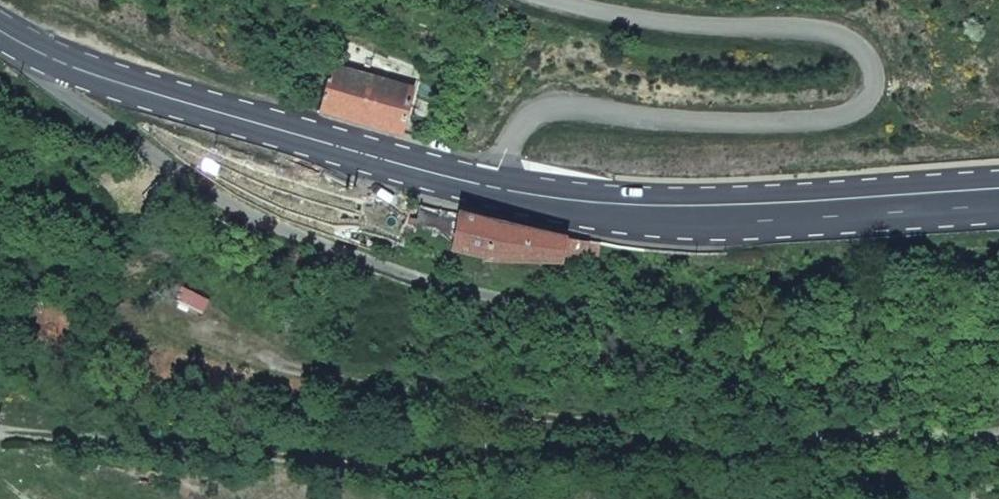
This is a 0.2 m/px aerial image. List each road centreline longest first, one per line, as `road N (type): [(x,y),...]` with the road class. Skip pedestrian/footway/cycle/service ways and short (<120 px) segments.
road 1 (unclassified): [(998,408),(393,268),(220,193),(110,126),(52,86),(28,44)]
road 2 (unclassified): [(486,185),(526,128),(546,114),(573,108),(658,122),(838,124),(878,107),(884,90),(875,57),(857,43),(549,0)]
road 3 (primary): [(486,185),(666,213),(998,197)]
road 4 (primary): [(28,44),(133,86),(486,185)]

